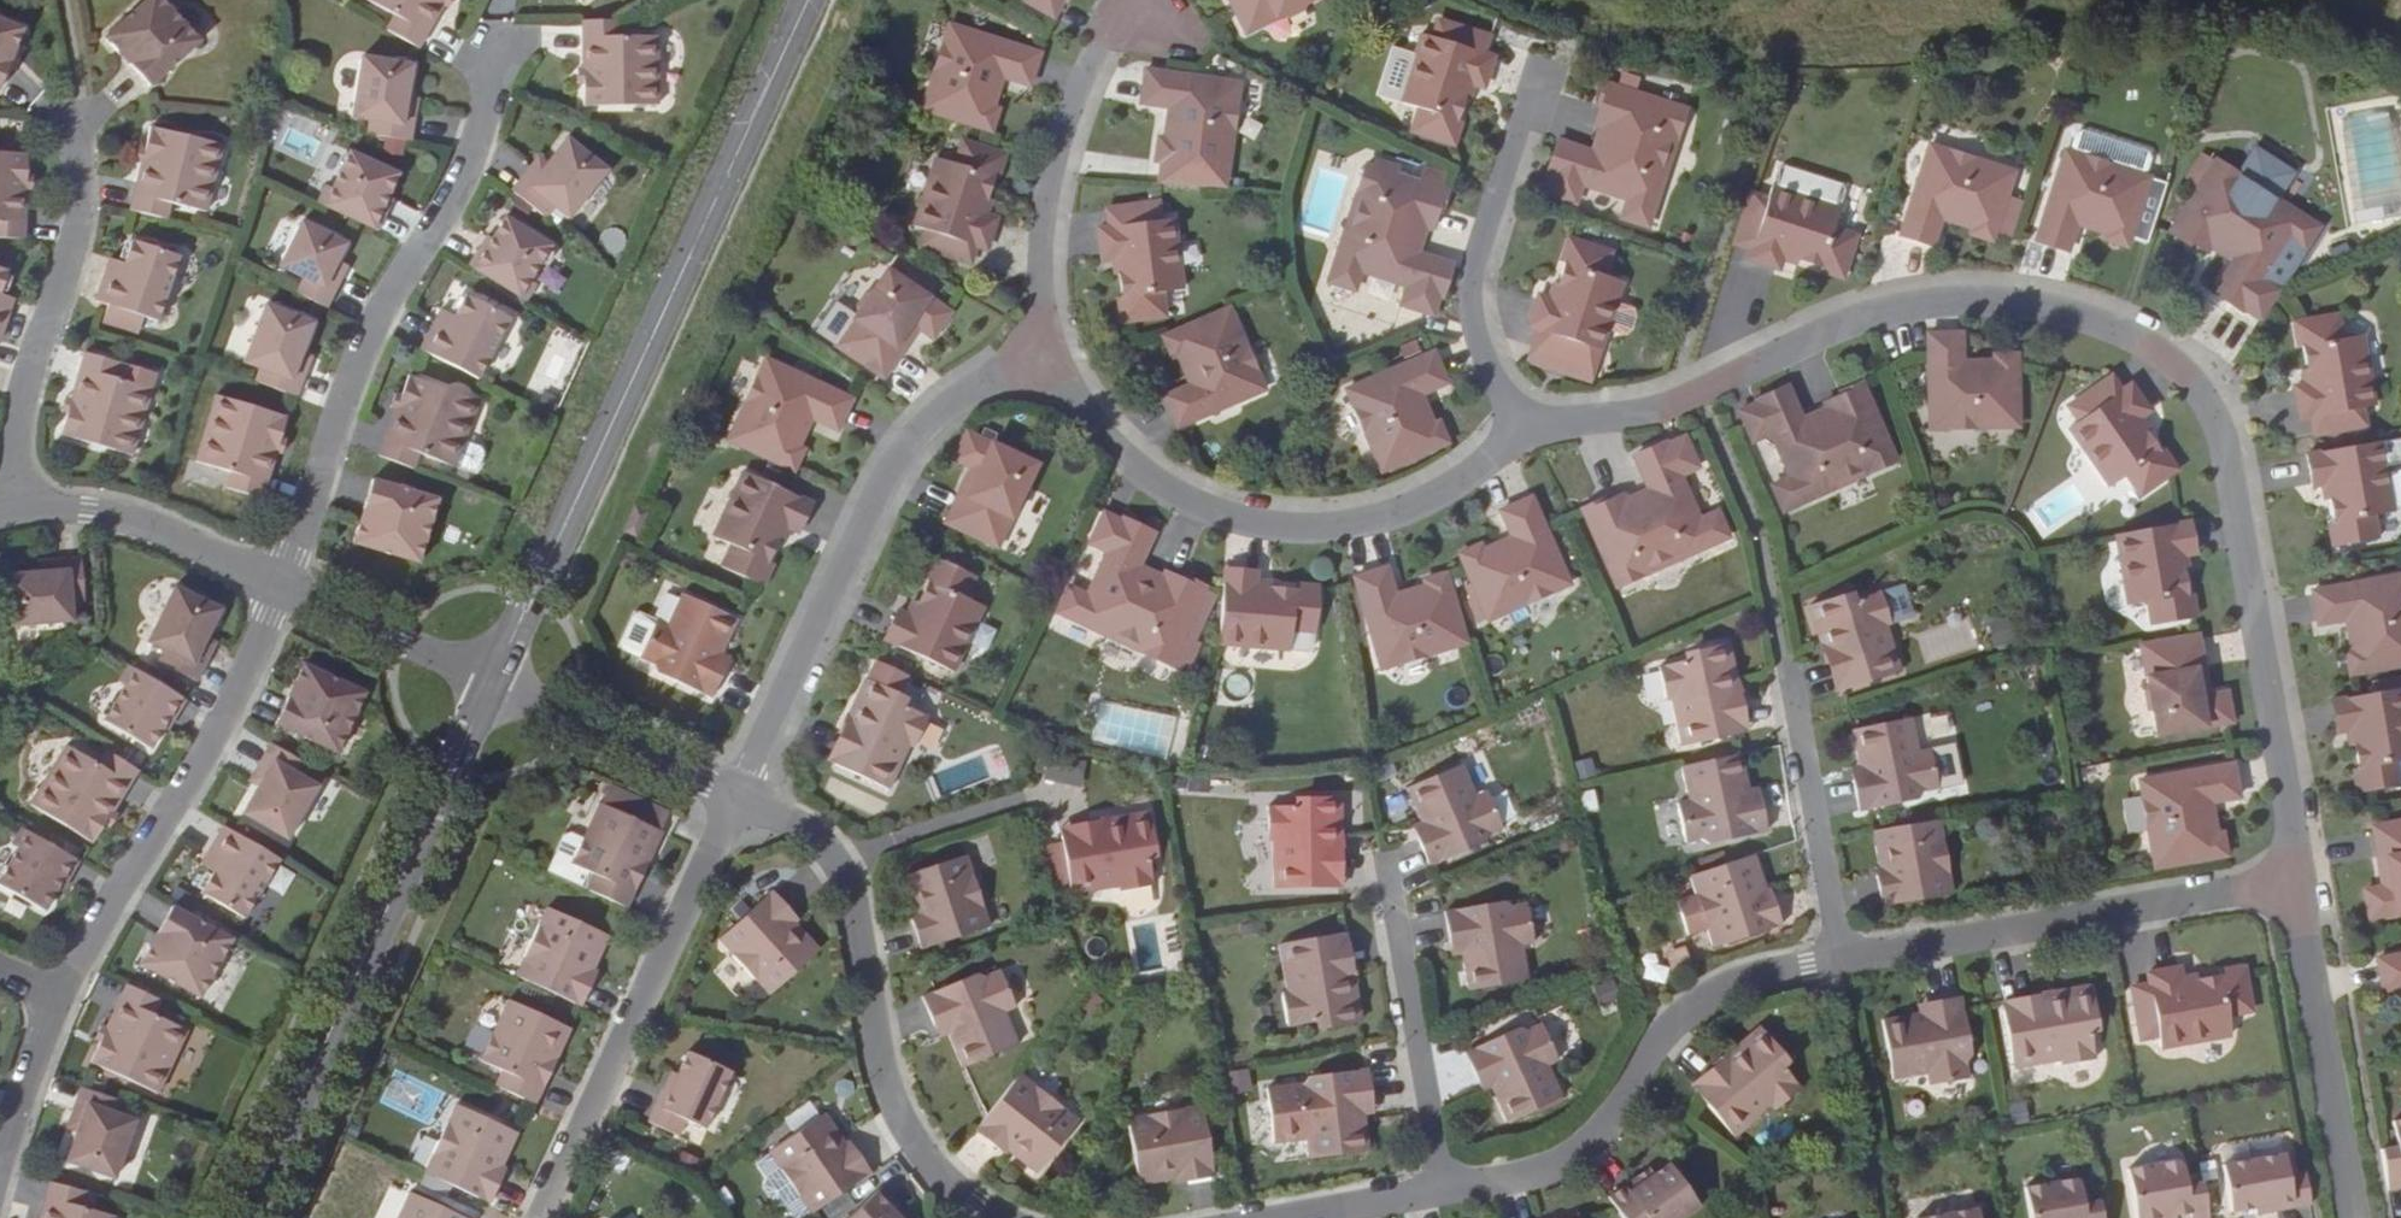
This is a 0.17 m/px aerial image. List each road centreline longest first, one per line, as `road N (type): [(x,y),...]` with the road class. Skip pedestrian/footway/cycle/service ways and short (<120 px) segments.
road 1 (unclassified): [(2226,440),(2181,376),(2123,337),(2044,311),(1966,301),(1894,308),(1816,333),(1696,391),(1622,416),(1530,432)]
road 2 (secondary): [(490,685),(805,0)]
road 3 (unclassified): [(283,585),(241,686),(55,998),(0,1169)]
road 4 (secondary): [(248,1217),(490,685)]
road 5 (unclassified): [(1530,432),(1413,505),(1344,526),(1271,530),(1194,509),(1125,469),(1077,417),(1044,356)]
road 6 (residential): [(283,585),(378,315),(459,189),(495,55)]
road 7 (unclassified): [(741,801),(859,508),(902,442),(971,390),(1044,356)]
road 8 (unclassified): [(741,801),(794,824),(829,859),(856,909),(887,1088),(921,1160),(999,1217)]
road 9 (unclassified): [(1433,1189),(1543,1165),(1587,1145),(1623,1102),(1661,1026),(1725,984),(1841,962)]
road 10 (unclassified): [(1841,962),(2297,886)]
road 11 (unclassified): [(741,801),(547,1217)]
road 12 (unclassified): [(2226,440),(2297,886)]
road 13 (residential): [(18,509),(15,426),(78,213),(77,120)]
road 14 (residential): [(1530,72),(1472,272),(1484,358),(1530,432)]
road 15 (unclassified): [(1044,356),(1028,261),(1040,178),(1101,15),(1115,0)]
road 16 (unclassified): [(2297,886),(2351,1217)]
road 17 (residential): [(1433,1189),(1376,862)]
road 18 (residential): [(1786,664),(1841,962)]
road 19 (residential): [(283,585),(189,539),(105,512),(18,509)]
road 20 (unclassified): [(490,685),(741,801)]
road 21 (unclassified): [(283,585),(490,685)]
road 22 (unclassified): [(1284,1217),(1433,1189)]

